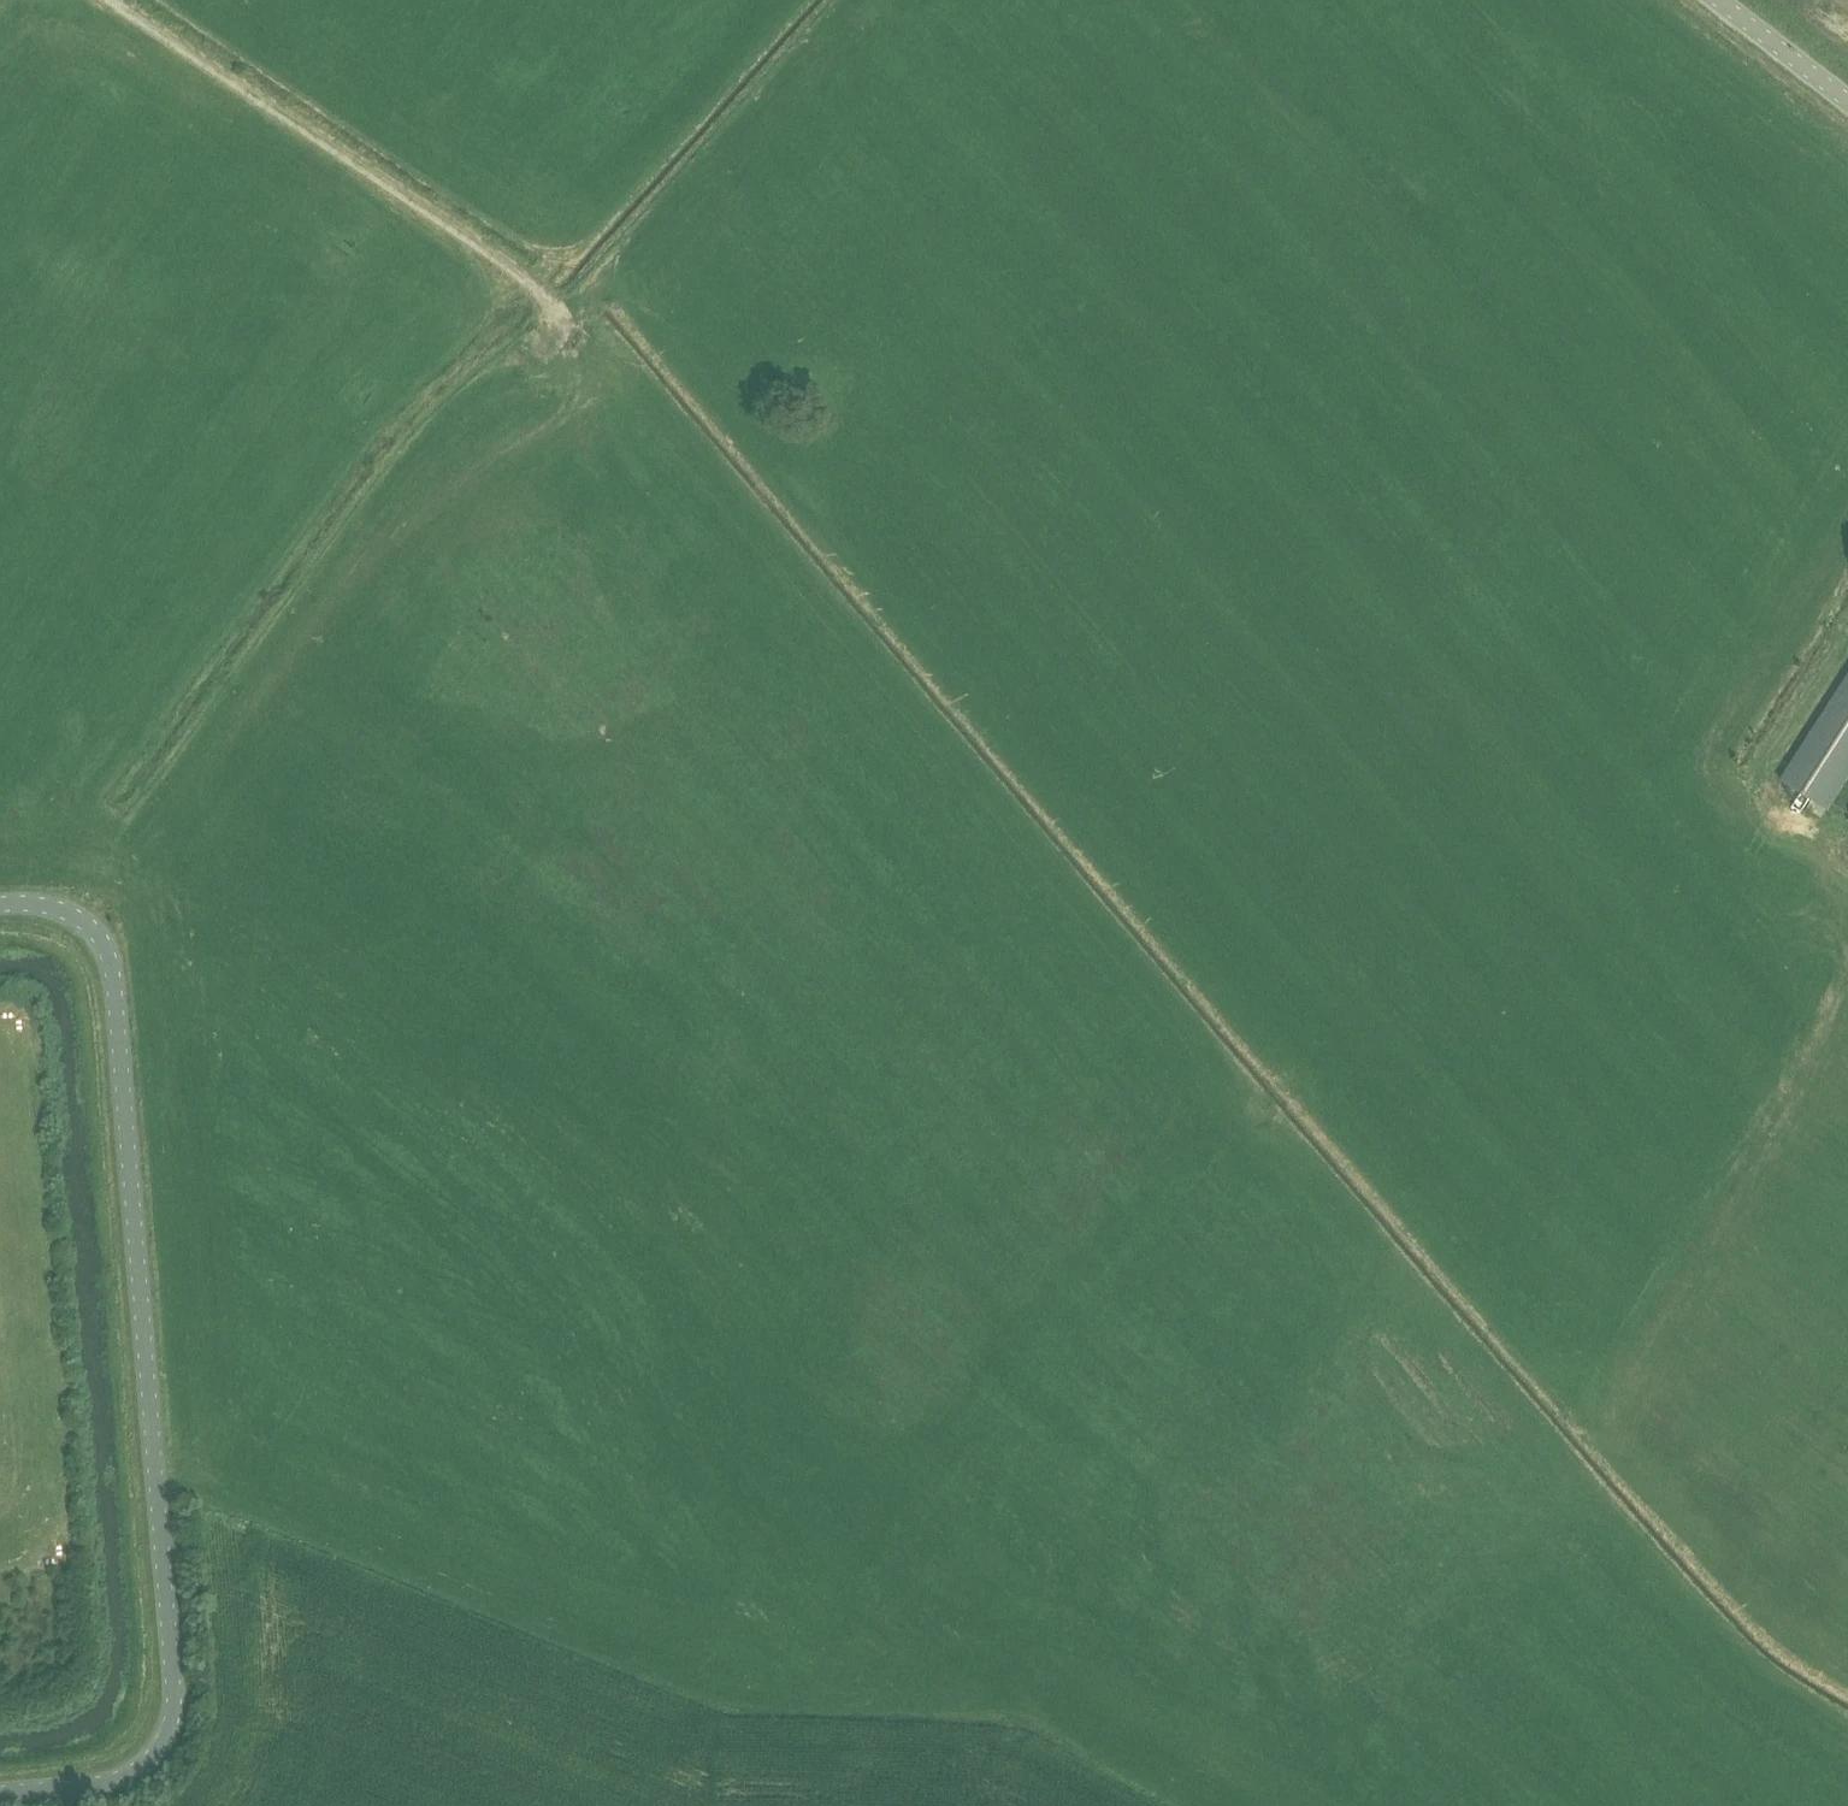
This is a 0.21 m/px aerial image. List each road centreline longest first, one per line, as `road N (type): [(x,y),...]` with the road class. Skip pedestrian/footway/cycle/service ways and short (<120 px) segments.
road 1 (tertiary): [(0,1795),(101,1785),(150,1765),(171,1714),(173,1686),(111,964),(101,939),(74,914),(40,903),(0,905)]
road 2 (track): [(106,0),(517,277),(549,312),(541,354)]
road 3 (tertiary): [(1847,104),(1714,0)]

